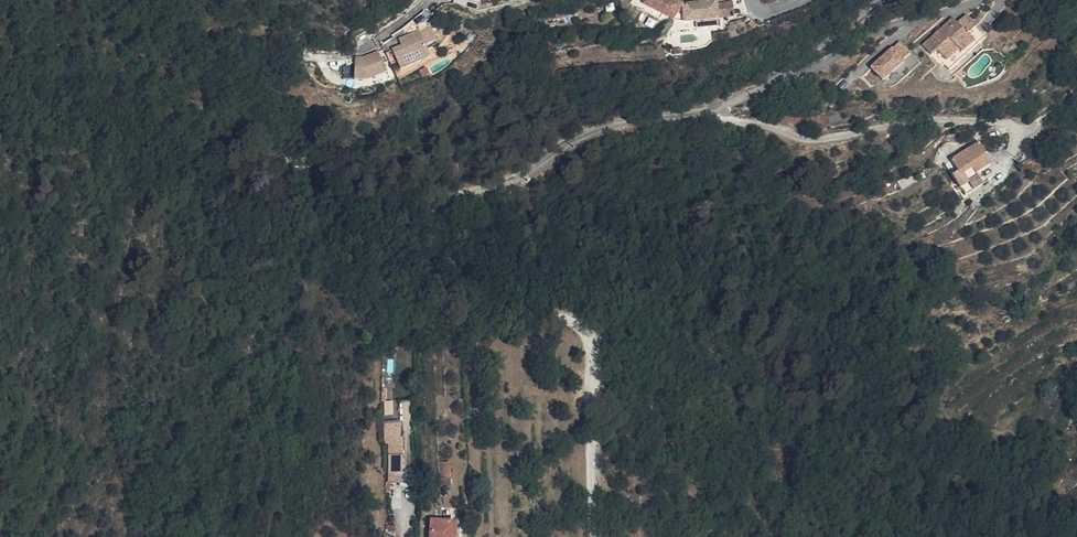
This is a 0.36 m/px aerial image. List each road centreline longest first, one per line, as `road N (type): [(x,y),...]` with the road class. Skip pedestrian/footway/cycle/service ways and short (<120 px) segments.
road 1 (unclassified): [(880,0),(748,94),(576,139),(522,174),(453,201),(440,215)]
road 2 (track): [(440,215),(440,234),(489,289),(570,320),(588,339),(596,366),(595,536)]

